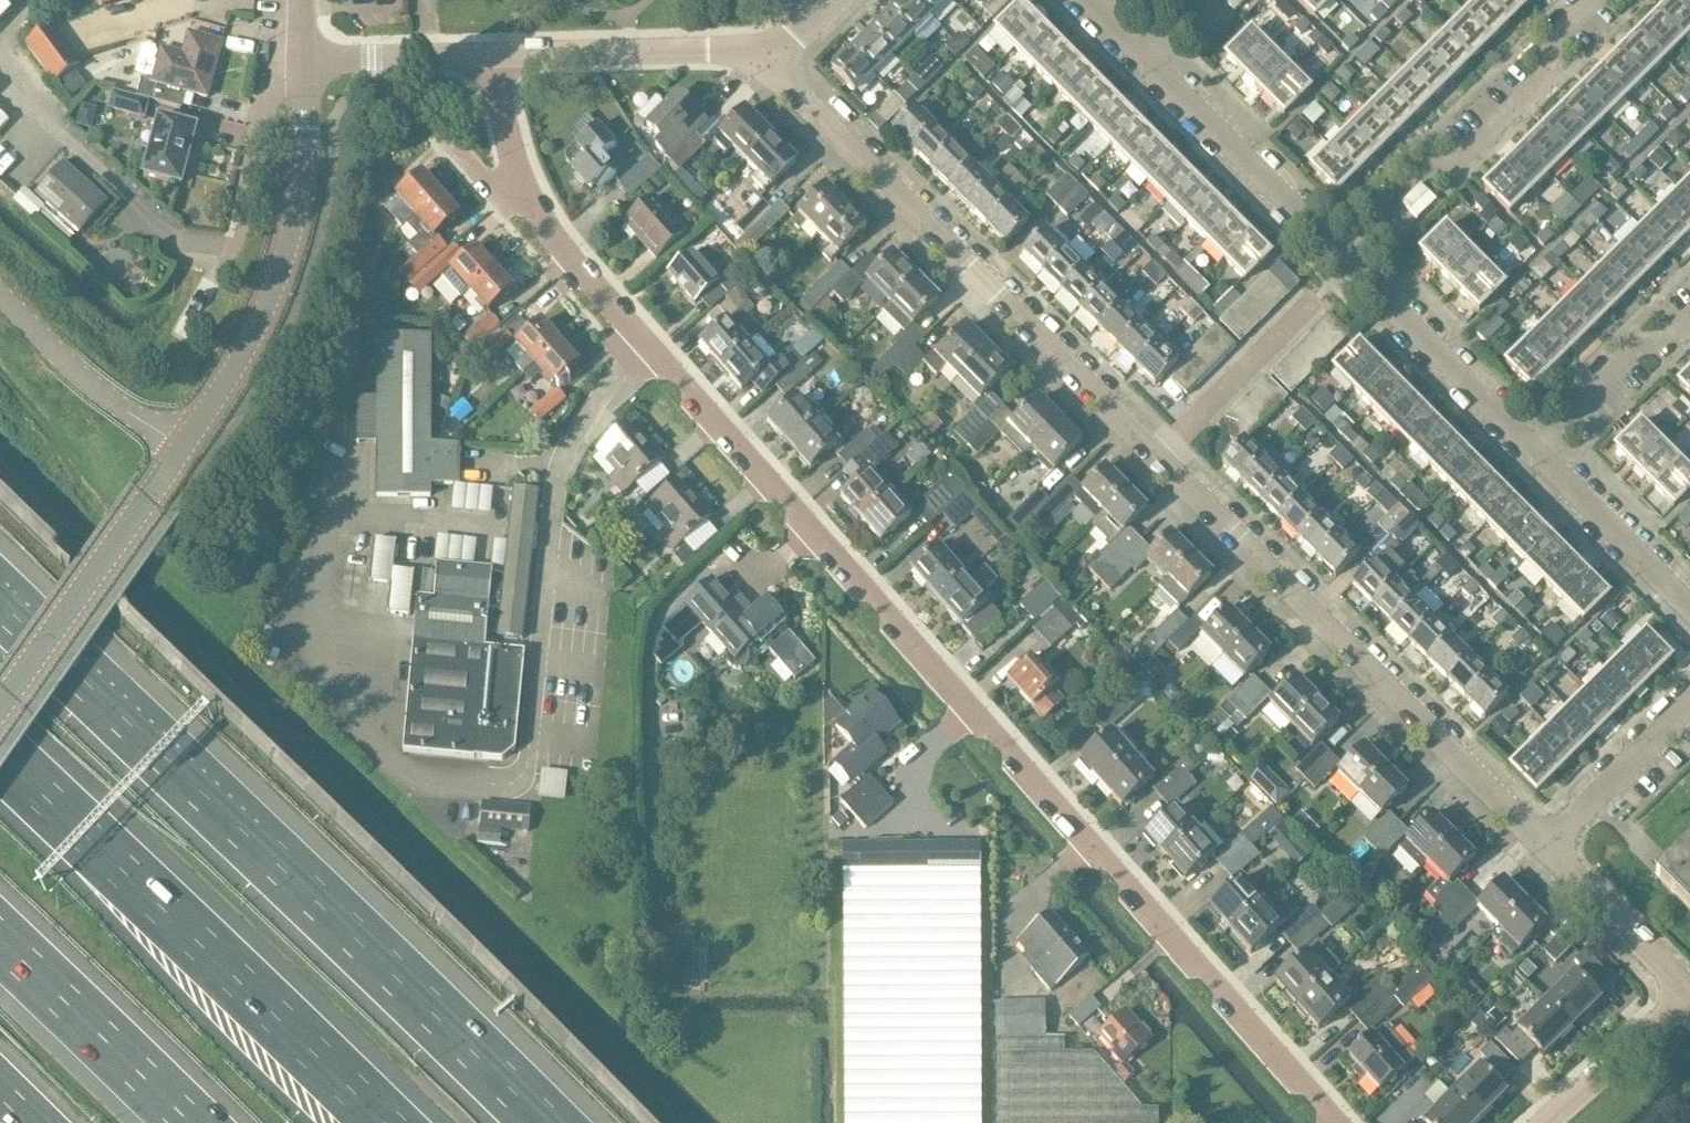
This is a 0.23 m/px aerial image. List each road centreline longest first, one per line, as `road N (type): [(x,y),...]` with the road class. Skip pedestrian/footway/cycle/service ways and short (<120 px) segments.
road 1 (residential): [(1336,1122),(547,230),(510,147),(490,55)]
road 2 (residential): [(1547,848),(768,62)]
road 3 (motorway): [(542,1122),(0,599)]
road 4 (motorway): [(380,1122),(0,753)]
road 5 (unclassified): [(185,443),(267,304),(291,230),(302,178),(305,57)]
road 6 (residential): [(1343,255),(1418,174),(1455,165),(1545,76),(1556,39),(1594,0)]
road 7 (unclassified): [(0,710),(185,443)]
road 8 (residential): [(768,62),(721,50),(490,55)]
road 9 (residential): [(1343,255),(1146,58)]
road 10 (residential): [(1534,447),(1343,255)]
road 11 (motorway): [(0,941),(188,1122)]
road 12 (unclassified): [(0,294),(83,379),(185,443)]
road 13 (residential): [(1689,604),(1534,447)]
road 14 (residential): [(1547,848),(1689,704)]
road 15 (residential): [(1534,447),(1637,349),(1672,342),(1689,325)]
road 16 (residential): [(1685,990),(1547,848)]
road 17 (residential): [(1541,1122),(1685,990)]
road 18 (residential): [(490,55),(305,57)]

